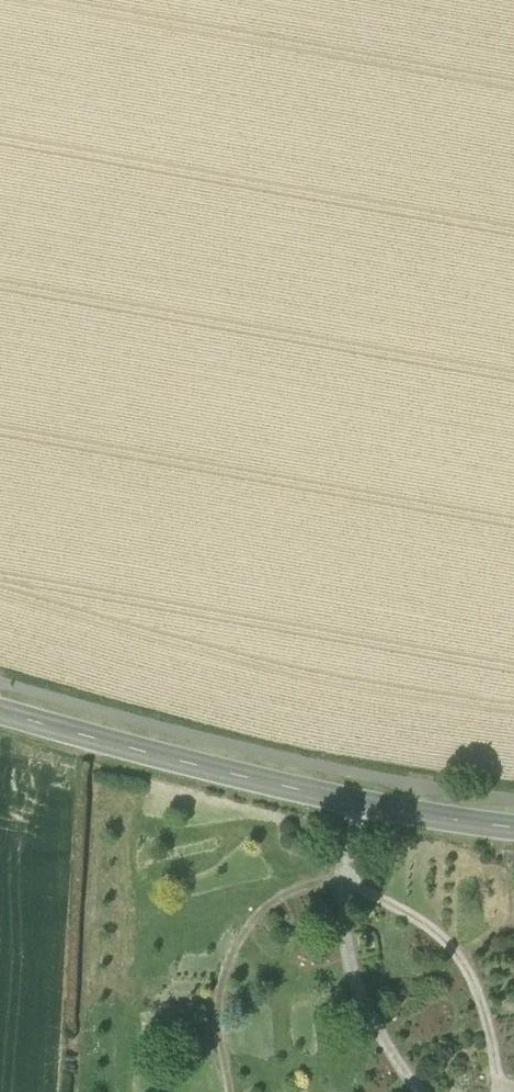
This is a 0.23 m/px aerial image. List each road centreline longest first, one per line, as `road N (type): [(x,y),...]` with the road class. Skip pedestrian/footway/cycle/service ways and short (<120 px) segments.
road 1 (tertiary): [(513,828),(296,790),(0,711)]

